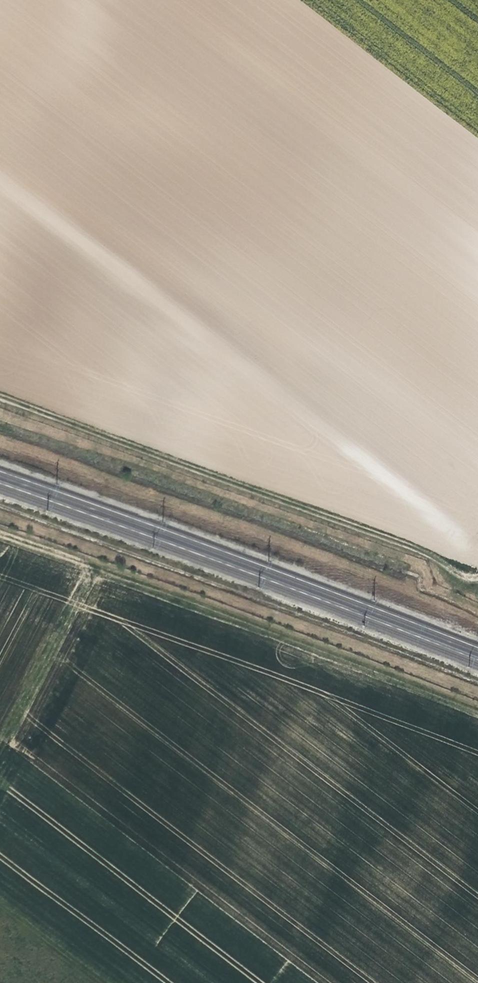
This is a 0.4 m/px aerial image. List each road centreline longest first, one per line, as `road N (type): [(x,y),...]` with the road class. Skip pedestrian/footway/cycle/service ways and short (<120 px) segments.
road 1 (track): [(477,713),(0,534)]
road 2 (track): [(0,399),(477,567)]
road 3 (track): [(0,737),(97,569)]

